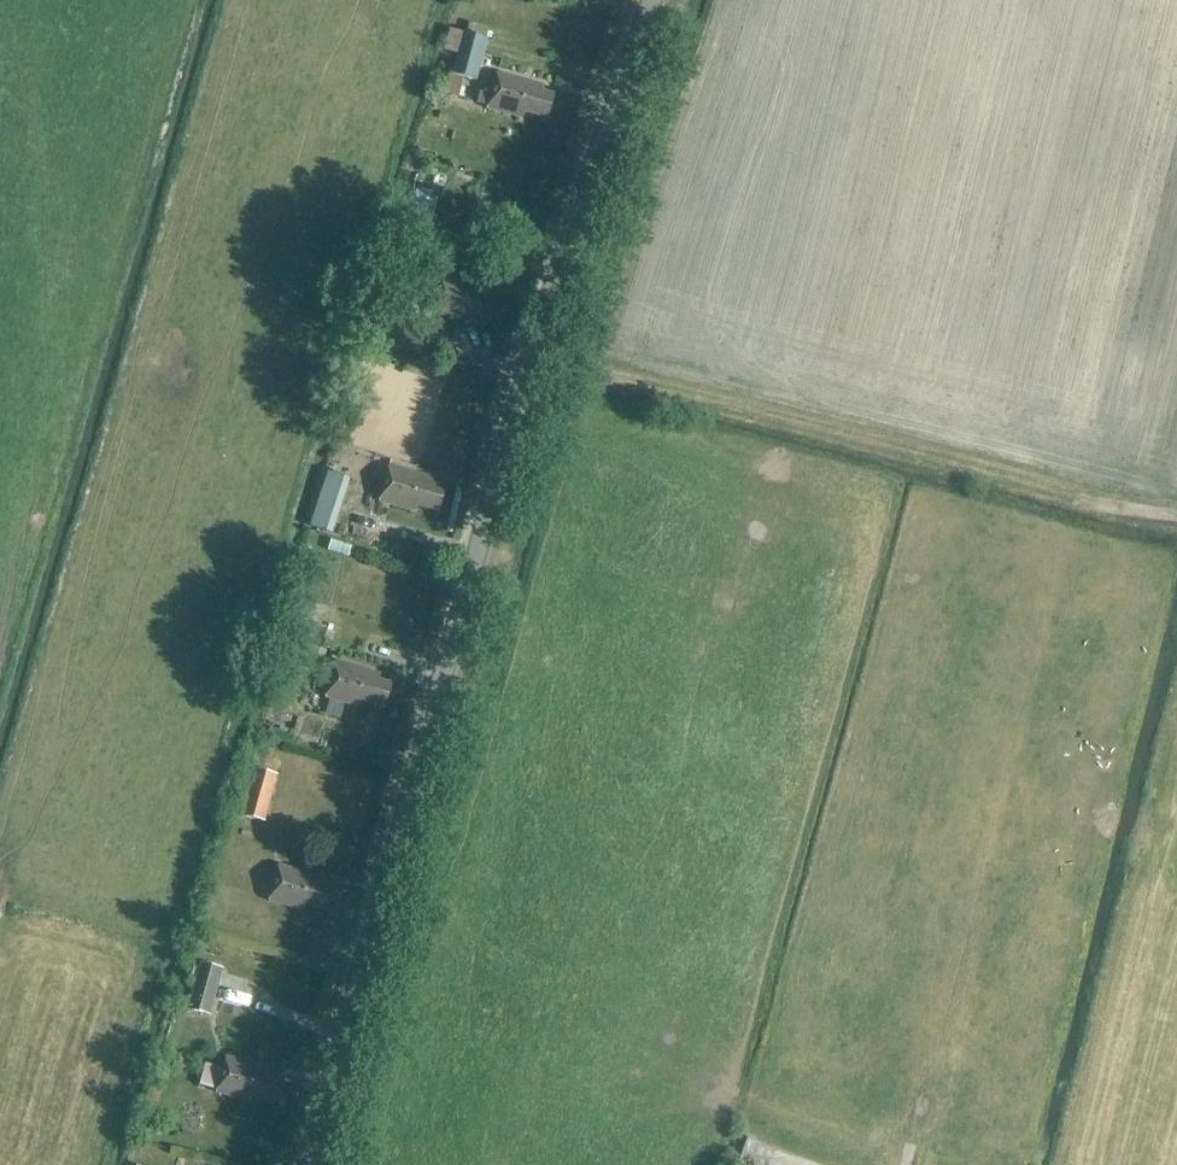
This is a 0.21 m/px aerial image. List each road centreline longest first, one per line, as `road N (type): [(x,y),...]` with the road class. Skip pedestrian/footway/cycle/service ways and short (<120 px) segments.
road 1 (unclassified): [(306,1164),(647,0)]

